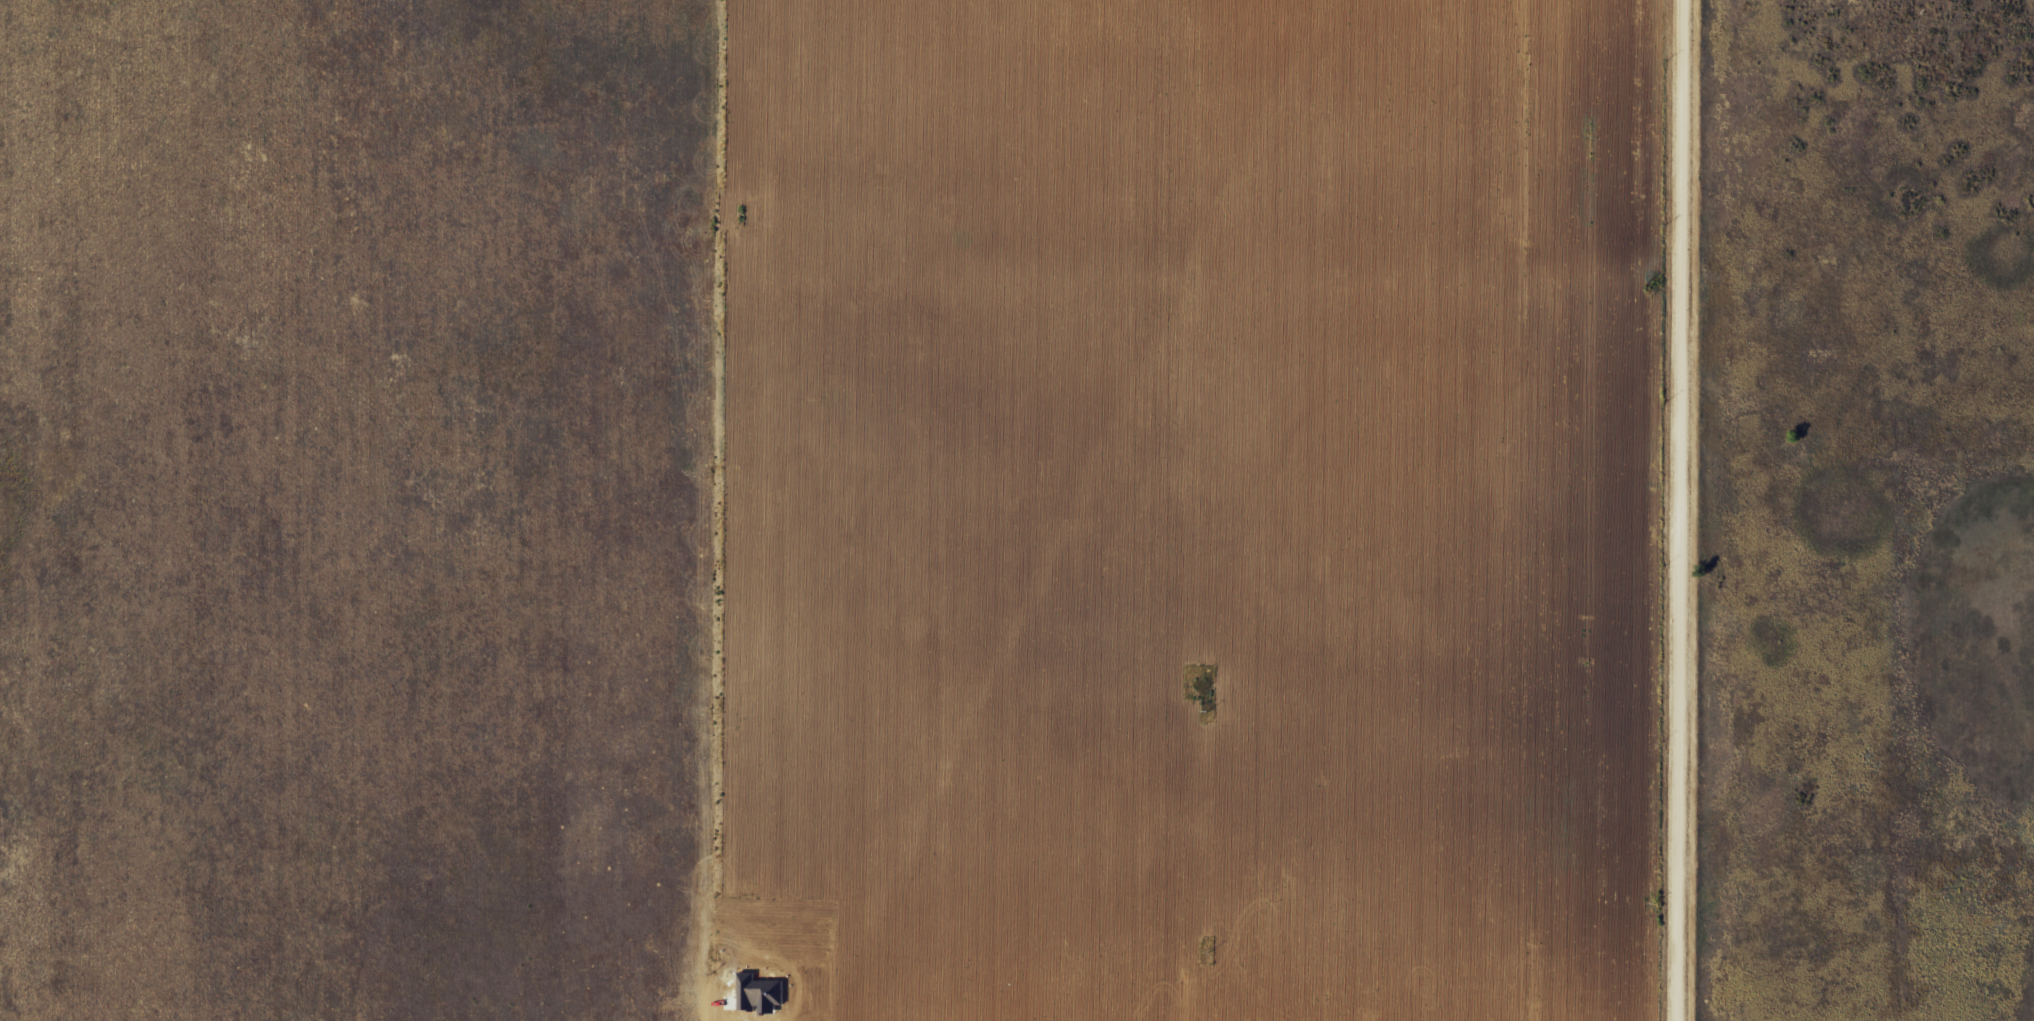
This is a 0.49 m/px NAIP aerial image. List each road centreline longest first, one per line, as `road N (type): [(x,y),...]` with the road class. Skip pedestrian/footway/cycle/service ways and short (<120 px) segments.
road 1 (residential): [(1676,1020),(1687,0)]

